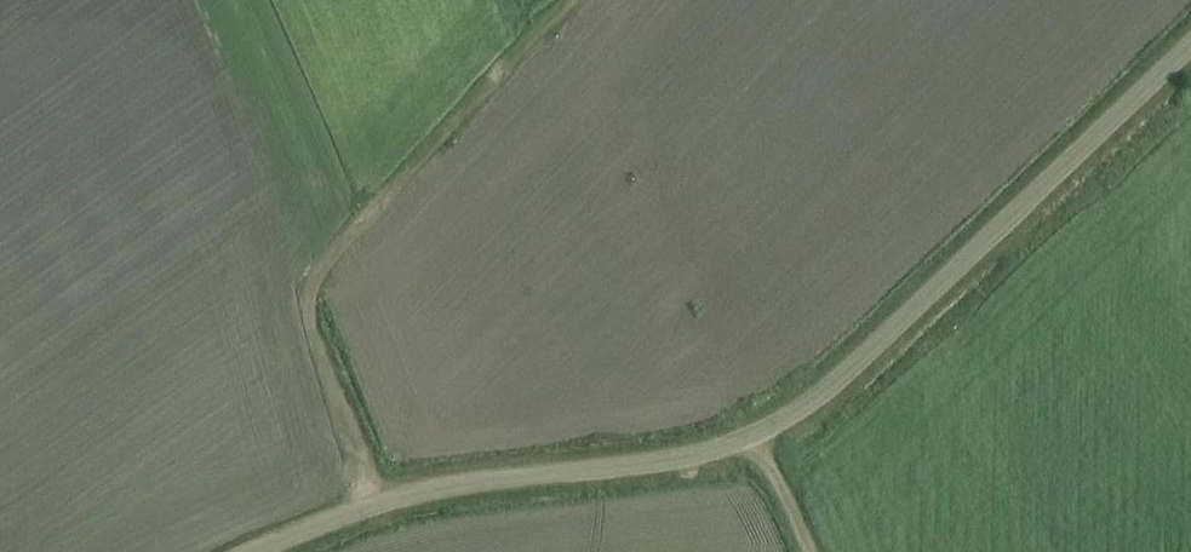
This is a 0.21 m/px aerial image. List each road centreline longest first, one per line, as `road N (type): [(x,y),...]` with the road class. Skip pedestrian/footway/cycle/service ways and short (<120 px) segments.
road 1 (unclassified): [(237,551),(448,485),(723,447),(795,414),(1190,32)]
road 2 (track): [(377,503),(308,322),(312,279),(567,0)]
road 3 (track): [(811,551),(760,431)]

